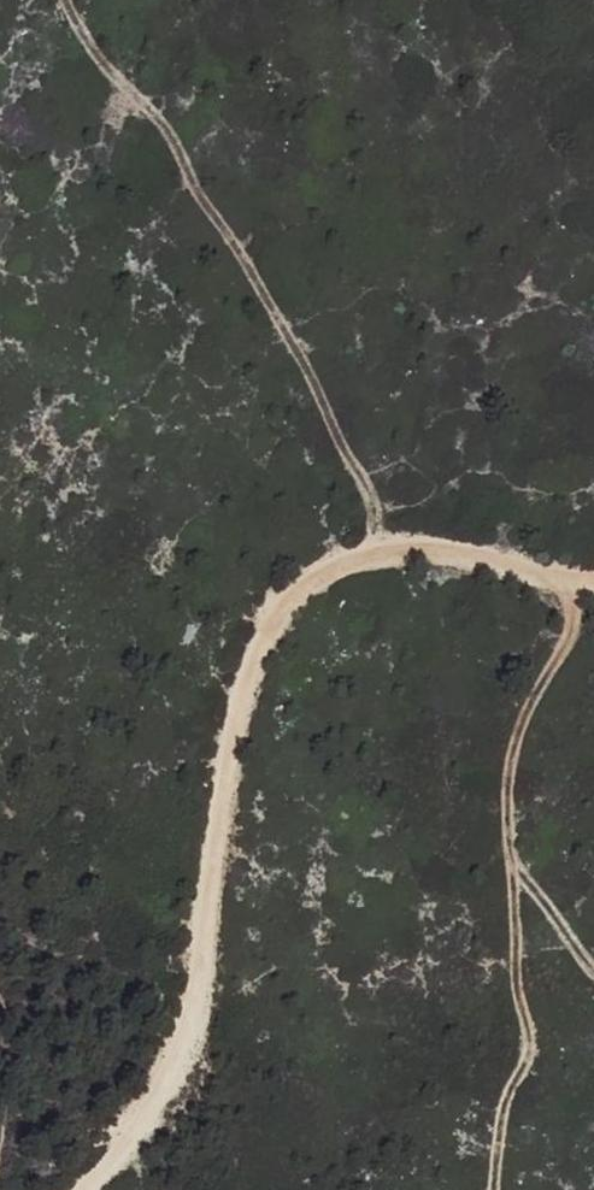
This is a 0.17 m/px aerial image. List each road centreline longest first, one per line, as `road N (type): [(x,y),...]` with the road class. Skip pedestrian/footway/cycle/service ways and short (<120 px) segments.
road 1 (track): [(593,582),(444,553),(346,565),(306,589),(266,647),(236,725),(198,1011),(165,1102),(92,1189)]
road 2 (track): [(387,556),(360,479),(251,265),(199,192),(169,128),(90,47),(65,0)]
road 3 (track): [(495,1189),(506,1101),(532,1048),(517,982),(508,801),(513,743),(569,628),(576,581)]
road 4 (track): [(0,1144),(9,1072),(0,1004)]
road 5 (track): [(511,865),(593,970)]

